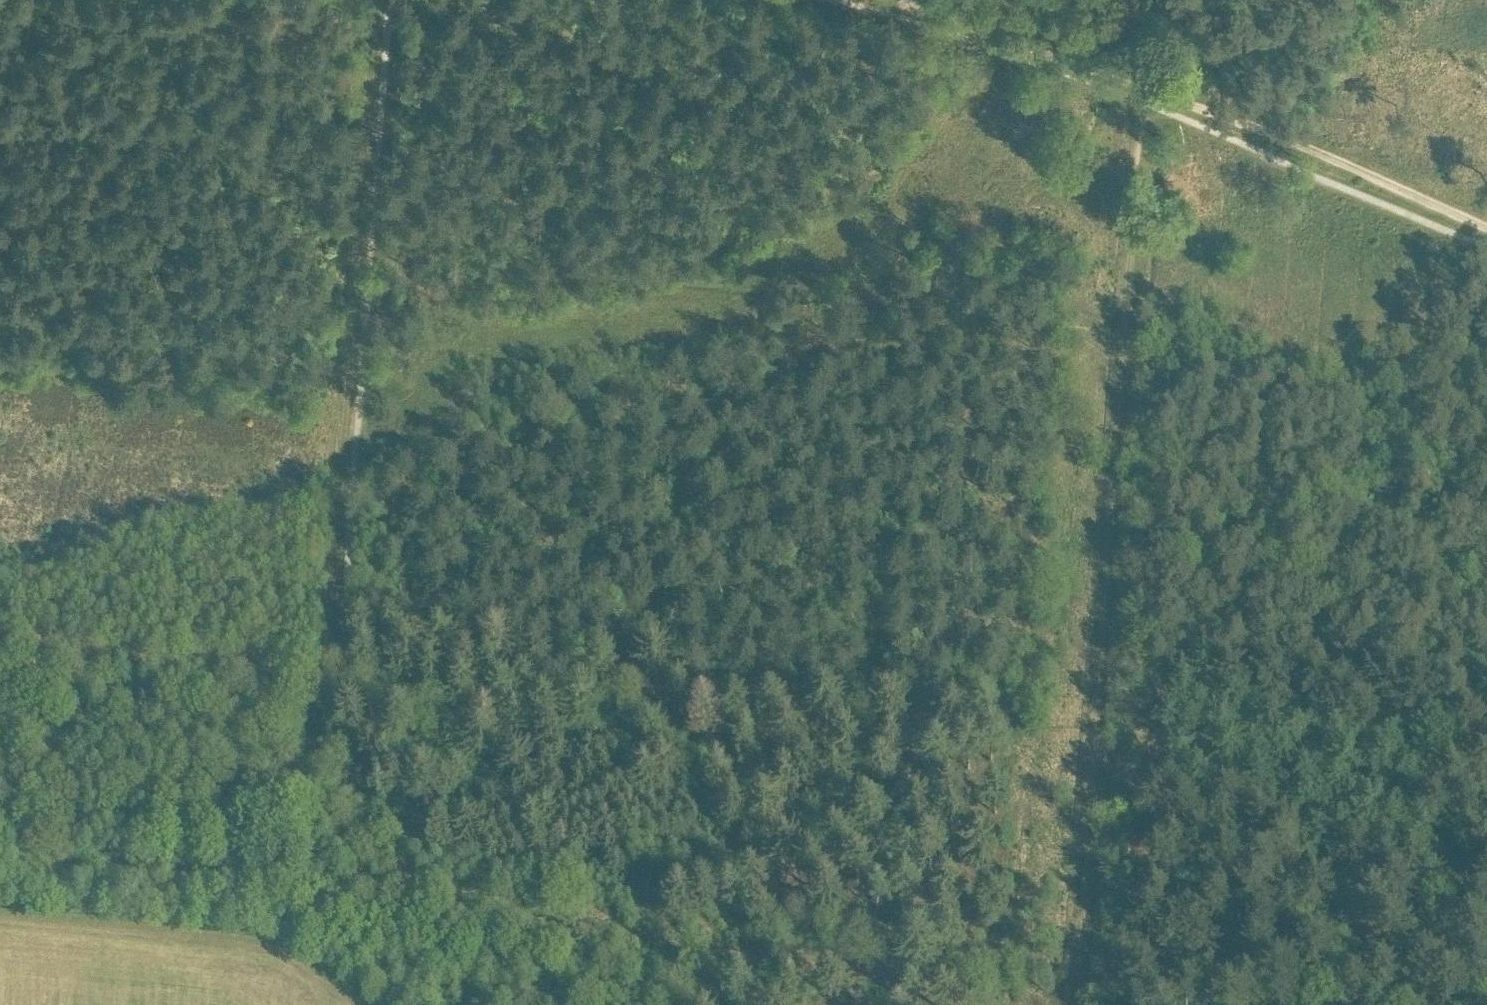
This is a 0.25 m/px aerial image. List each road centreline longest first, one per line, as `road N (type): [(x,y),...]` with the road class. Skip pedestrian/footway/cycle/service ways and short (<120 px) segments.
road 1 (track): [(374,0),(311,732),(318,809),(352,890),(0,864)]
road 2 (track): [(1117,0),(1145,85),(1072,1004)]
road 3 (track): [(983,1004),(900,972),(540,930),(352,890)]
road 4 (track): [(899,0),(1291,140),(1486,228)]

